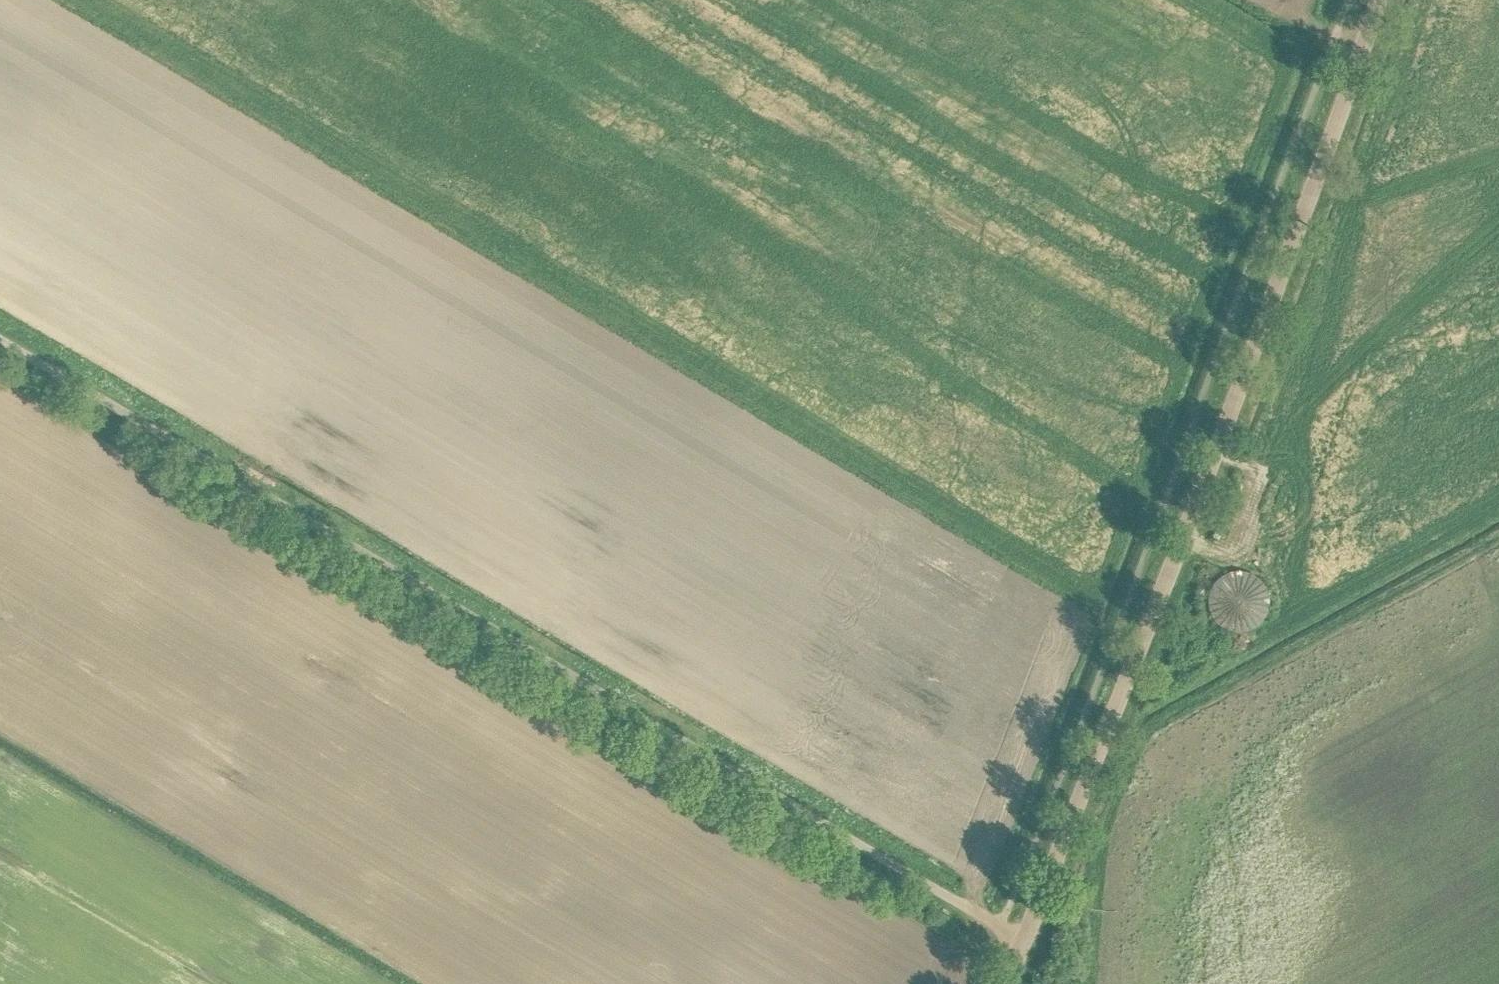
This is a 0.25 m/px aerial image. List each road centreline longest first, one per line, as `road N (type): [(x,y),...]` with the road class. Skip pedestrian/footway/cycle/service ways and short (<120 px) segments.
road 1 (unclassified): [(1024,940),(0,341)]
road 2 (tertiary): [(1024,940),(1379,0)]

